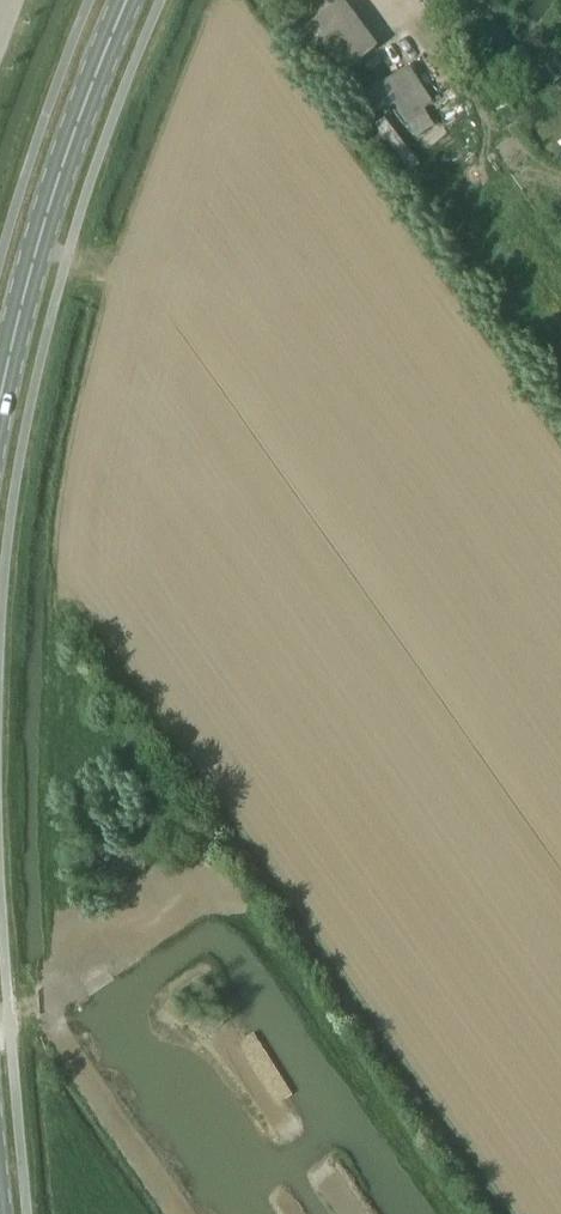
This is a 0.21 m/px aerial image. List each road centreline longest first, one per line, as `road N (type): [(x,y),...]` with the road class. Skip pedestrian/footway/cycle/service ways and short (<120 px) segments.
road 1 (primary): [(0,419),(39,250),(132,0)]

